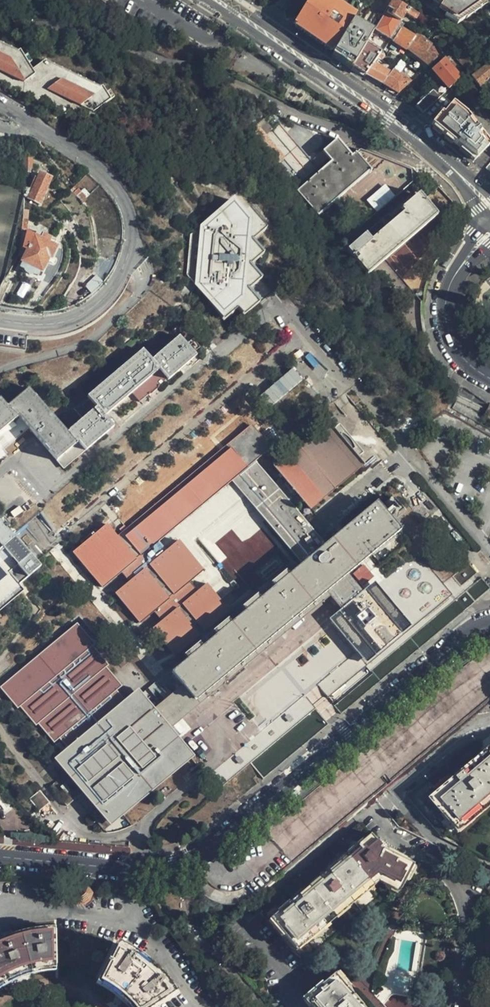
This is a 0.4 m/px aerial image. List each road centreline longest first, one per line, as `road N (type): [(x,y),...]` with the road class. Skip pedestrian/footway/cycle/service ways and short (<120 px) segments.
road 1 (tertiary): [(0,855),(134,867),(194,860),(456,642),(489,624)]
road 2 (residential): [(0,320),(53,323),(87,313),(114,286),(132,250),(130,208),(103,172),(0,103)]
road 3 (secondary): [(207,0),(407,138),(488,220)]
road 4 (secondary): [(489,192),(393,113),(227,0)]
road 5 (tertiary): [(487,376),(449,335),(444,302),(459,266)]
road 6 (residential): [(394,797),(489,723)]

